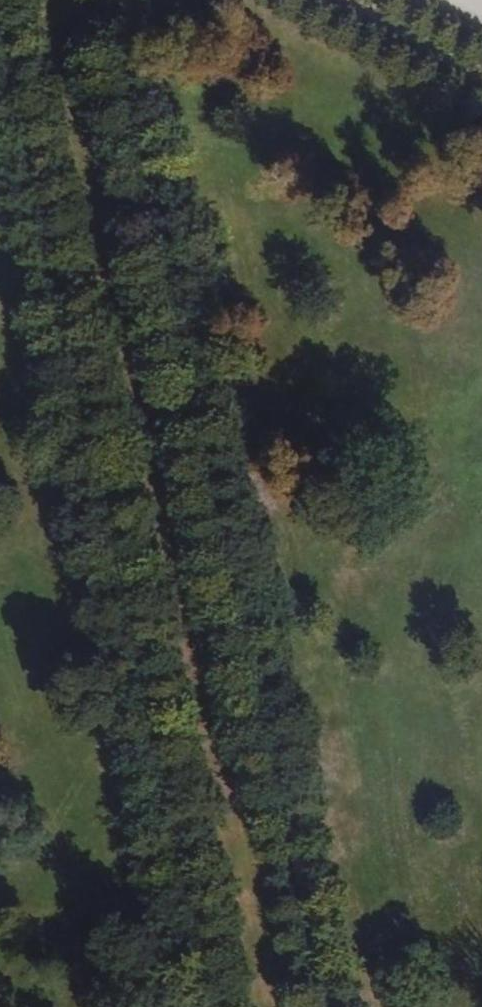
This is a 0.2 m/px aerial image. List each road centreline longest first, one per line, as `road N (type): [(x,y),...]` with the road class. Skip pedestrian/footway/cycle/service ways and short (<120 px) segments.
road 1 (track): [(3,0),(224,1006)]
road 2 (track): [(340,1006),(123,0)]

